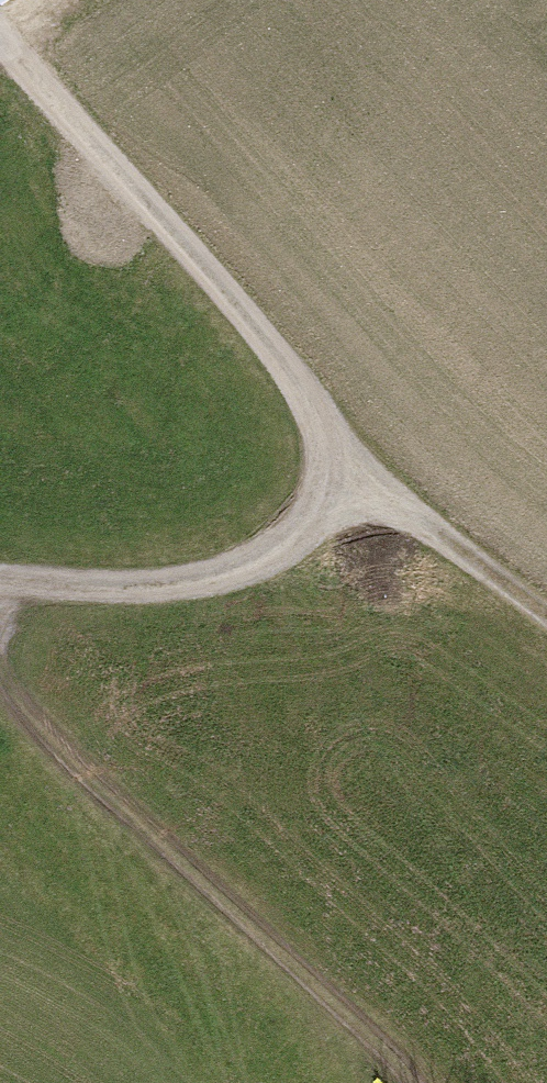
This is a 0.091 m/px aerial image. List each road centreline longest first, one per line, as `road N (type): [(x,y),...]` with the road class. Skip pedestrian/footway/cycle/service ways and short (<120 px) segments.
road 1 (track): [(10,44),(72,133),(301,385),(342,463),(320,524),(249,575),(67,582),(0,572)]
road 2 (track): [(342,463),(546,623)]

